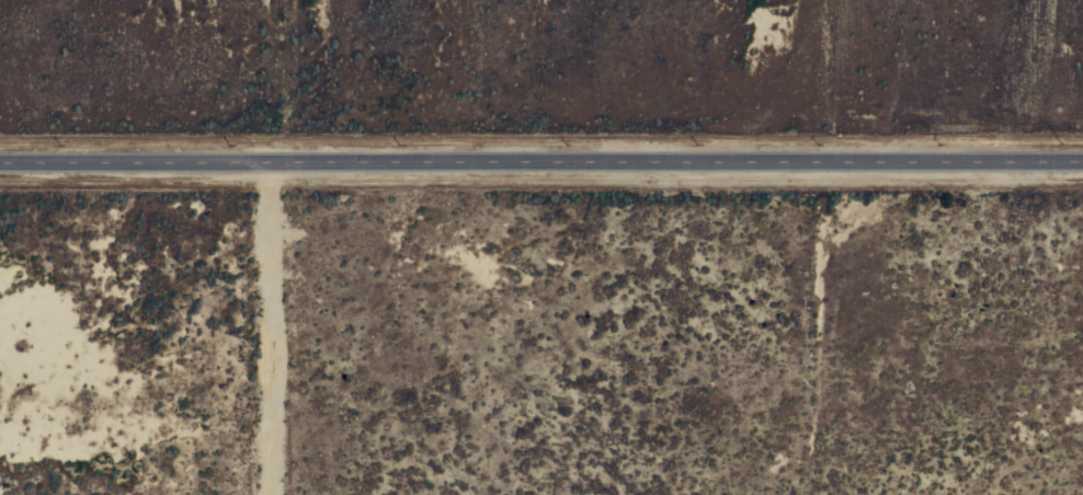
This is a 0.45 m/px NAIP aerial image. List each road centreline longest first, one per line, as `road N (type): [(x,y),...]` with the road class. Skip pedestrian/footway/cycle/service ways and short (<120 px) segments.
road 1 (tertiary): [(0,158),(1082,154)]
road 2 (residential): [(847,156),(851,494)]
road 3 (track): [(283,494),(275,158)]

